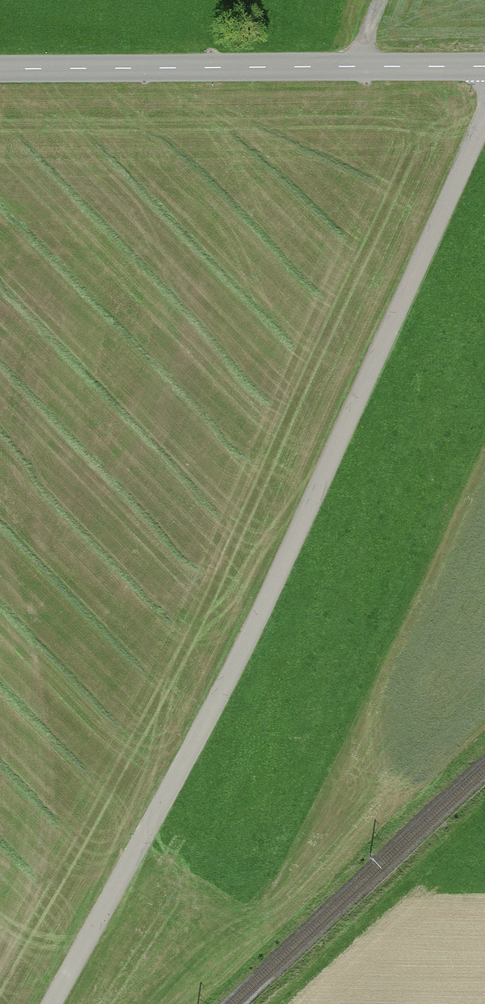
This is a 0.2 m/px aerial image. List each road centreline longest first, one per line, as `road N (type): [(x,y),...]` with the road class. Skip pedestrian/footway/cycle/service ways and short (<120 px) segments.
road 1 (unclassified): [(53,1003),(314,491),(484,116)]
road 2 (tertiary): [(484,66),(0,70)]
road 3 (track): [(290,1003),(484,822)]

